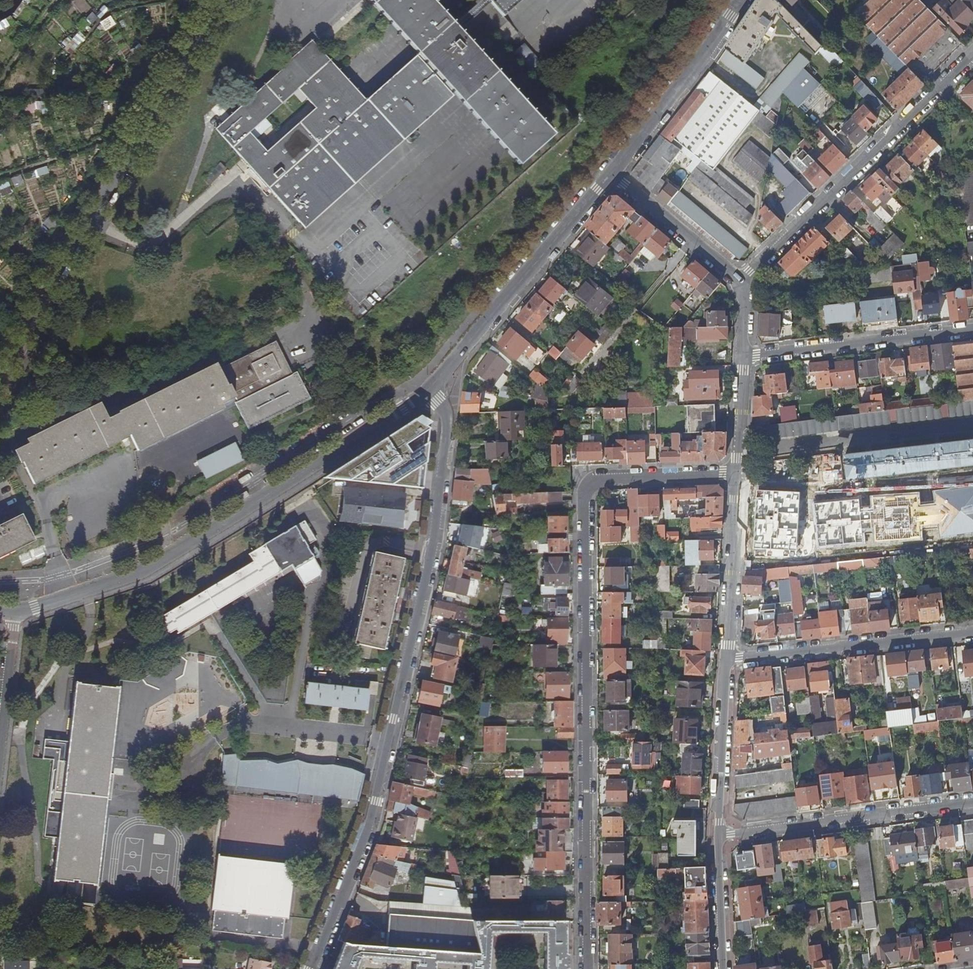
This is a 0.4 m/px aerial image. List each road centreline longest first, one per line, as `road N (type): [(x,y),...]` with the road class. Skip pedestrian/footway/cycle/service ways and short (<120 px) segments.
road 1 (residential): [(588,968),(585,495),(605,478),(737,473)]
road 2 (residential): [(312,968),(368,837),(420,603),(447,433),(428,394)]
road 3 (residential): [(428,394),(143,570),(16,611)]
road 4 (residential): [(0,379),(219,0)]
road 5 (residential): [(972,55),(741,283)]
road 6 (residential): [(612,173),(428,394)]
road 7 (residential): [(718,836),(972,801)]
road 8 (residential): [(725,660),(972,632)]
road 9 (residential): [(972,329),(745,356)]
road 10 (residential): [(741,0),(612,173)]
road 11 (residential): [(737,473),(725,660)]
road 12 (residential): [(725,660),(718,836)]
road 13 (residential): [(612,173),(741,283)]
road 14 (residential): [(0,753),(16,611)]
road 15 (residential): [(718,836),(722,968)]

